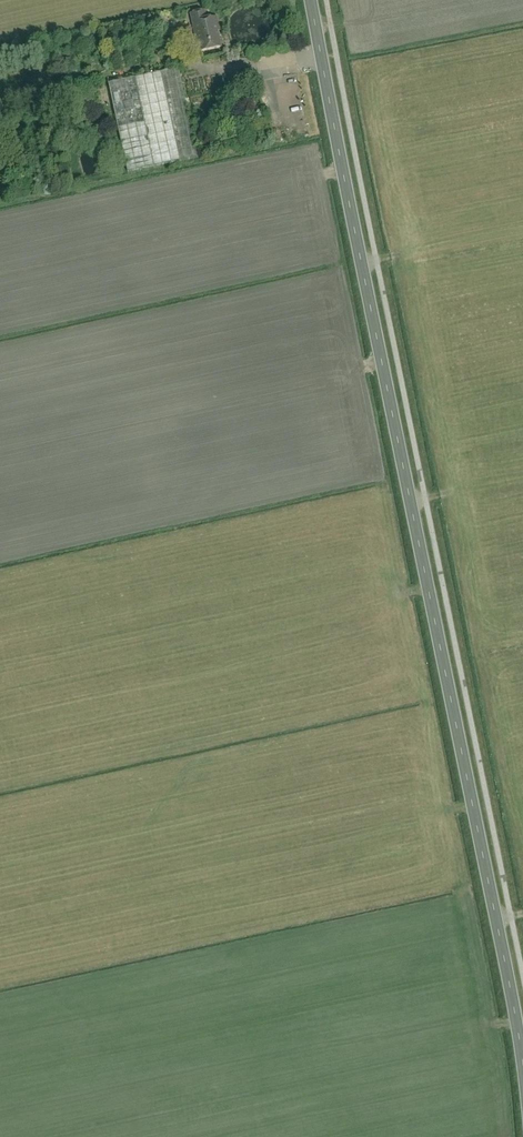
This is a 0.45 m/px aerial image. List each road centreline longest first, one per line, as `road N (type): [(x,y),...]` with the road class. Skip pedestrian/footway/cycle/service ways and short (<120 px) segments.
road 1 (tertiary): [(522,1064),(311,0)]

